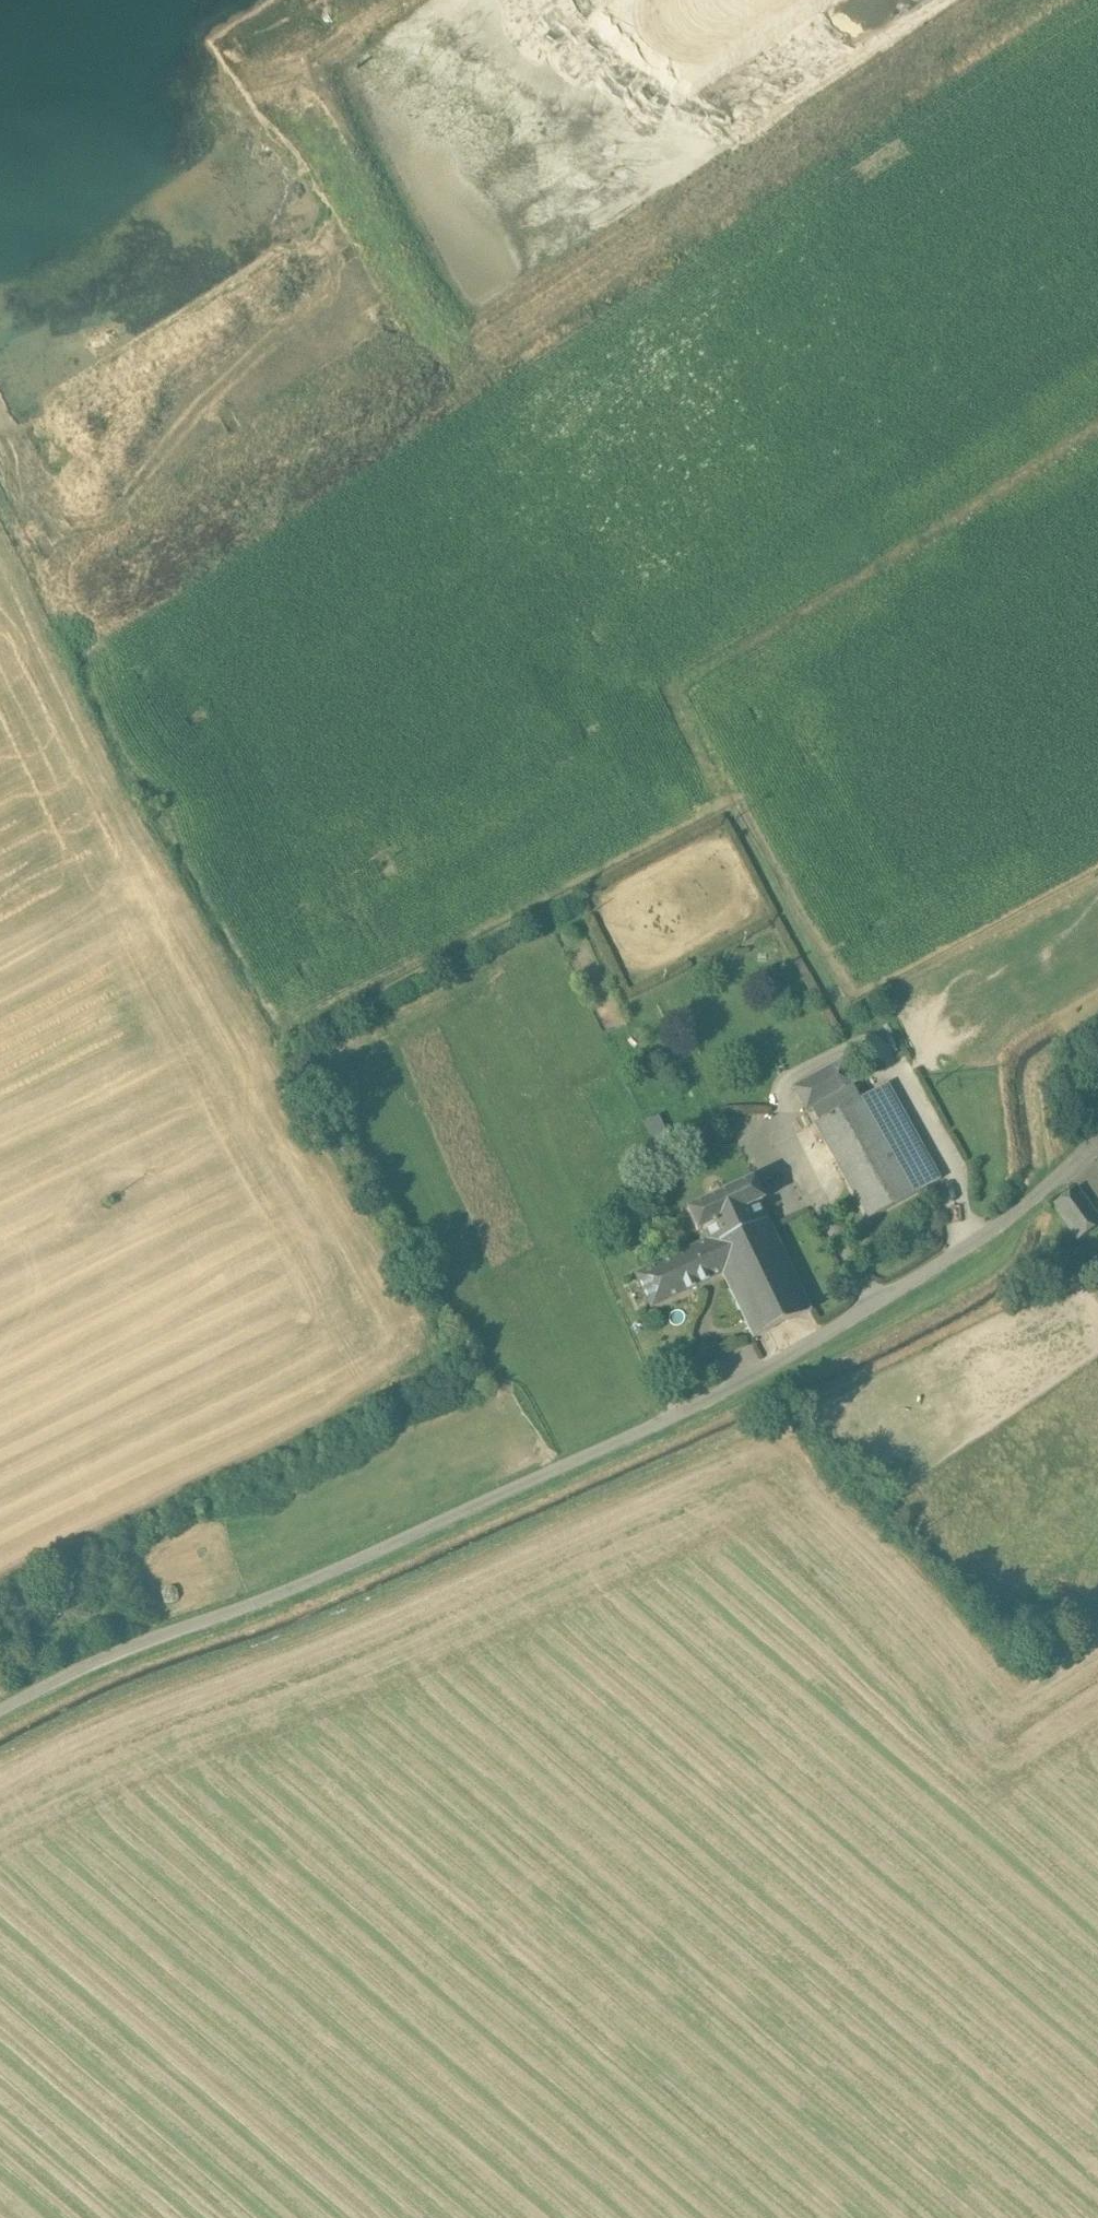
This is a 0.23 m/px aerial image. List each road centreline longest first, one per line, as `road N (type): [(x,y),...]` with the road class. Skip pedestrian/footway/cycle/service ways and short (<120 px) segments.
road 1 (unclassified): [(0,1710),(95,1660),(247,1608),(722,1393),(882,1305),(1097,1152)]
road 2 (track): [(972,1244),(872,1042),(836,998),(679,712),(685,683)]

